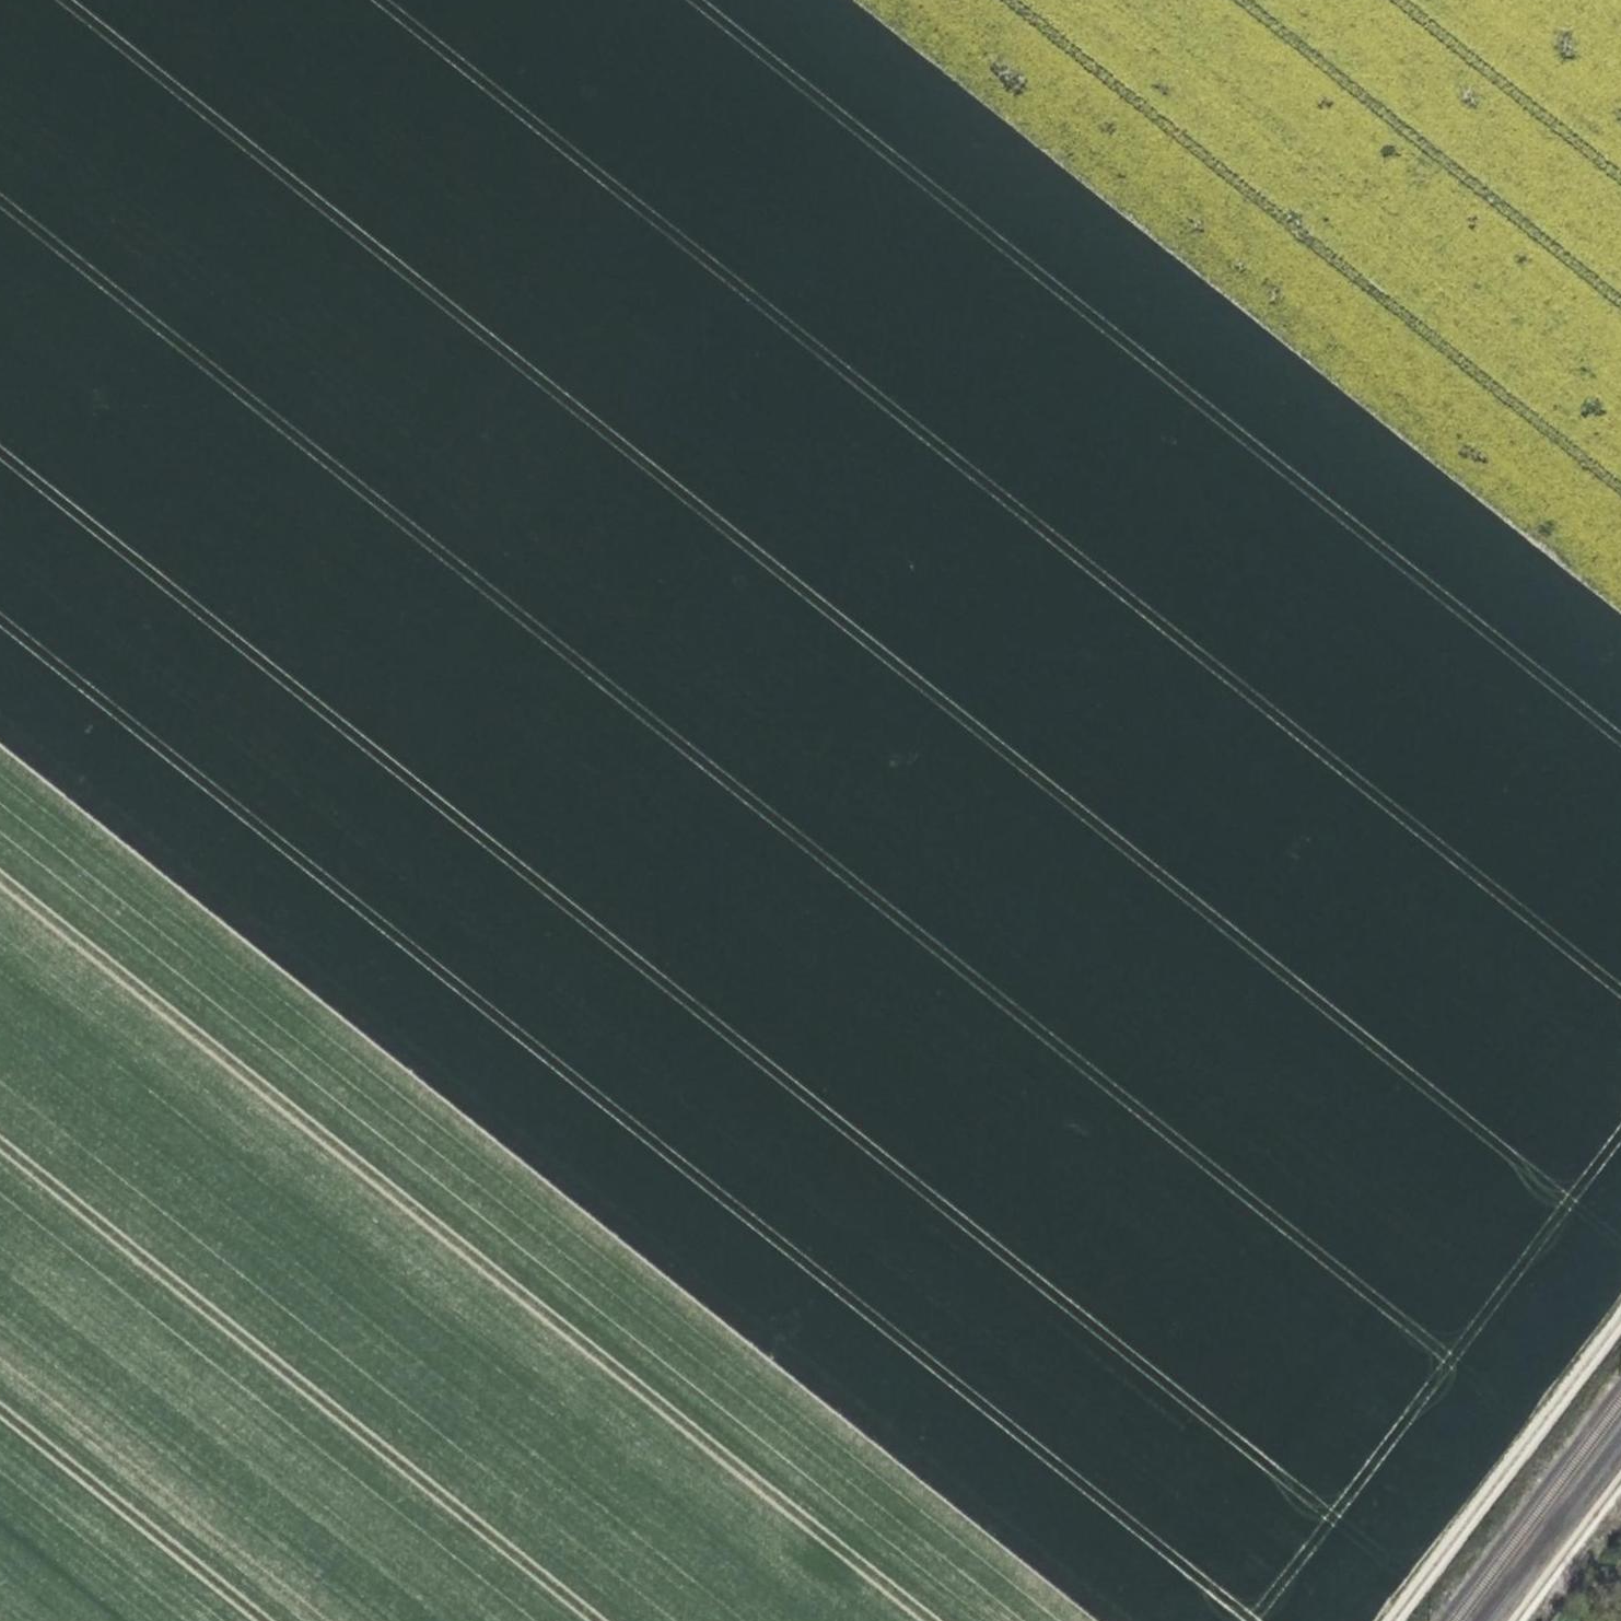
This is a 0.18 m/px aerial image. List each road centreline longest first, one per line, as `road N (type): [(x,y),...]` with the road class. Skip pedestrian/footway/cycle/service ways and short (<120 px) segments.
road 1 (track): [(1389,1620),(1620,1318)]
road 2 (track): [(1620,1485),(1519,1620)]

